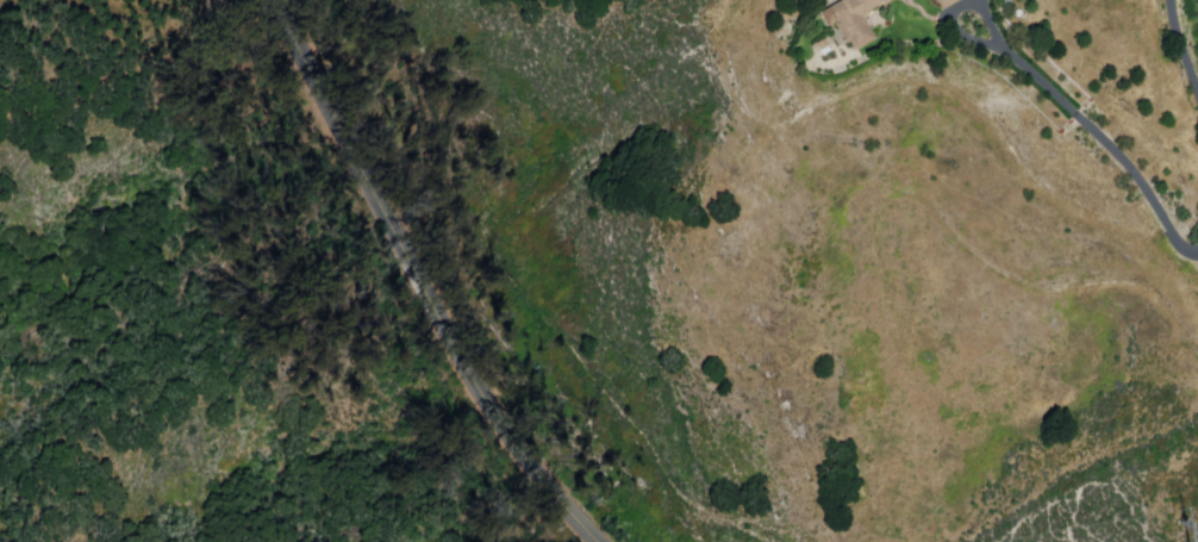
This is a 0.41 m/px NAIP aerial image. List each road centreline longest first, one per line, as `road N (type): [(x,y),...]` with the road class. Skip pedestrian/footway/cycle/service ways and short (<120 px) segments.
road 1 (tertiary): [(583,541),(500,450),(437,357),(273,0)]

